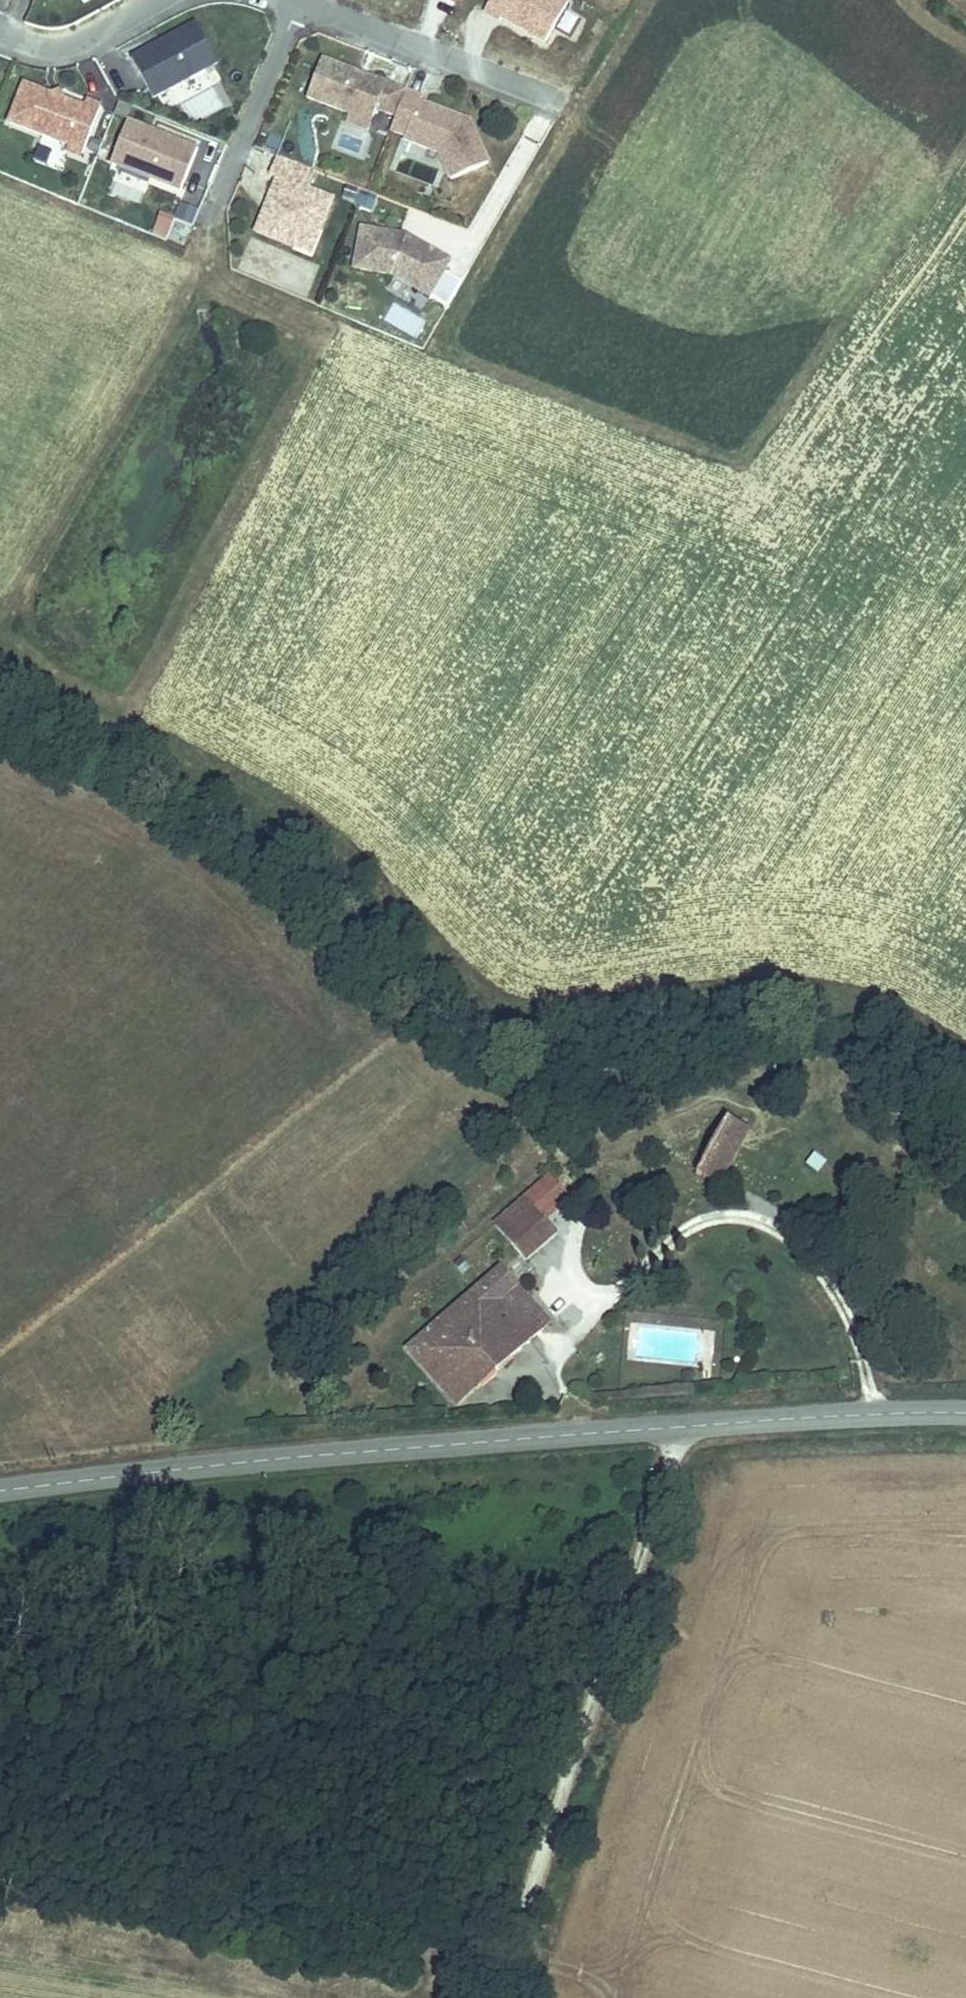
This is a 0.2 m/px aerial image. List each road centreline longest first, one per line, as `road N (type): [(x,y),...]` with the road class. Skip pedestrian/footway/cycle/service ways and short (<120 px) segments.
road 1 (tertiary): [(0,1490),(371,1448),(965,1412)]
road 2 (track): [(496,1997),(679,1426)]
road 3 (residential): [(306,0),(550,92)]
road 4 (residential): [(0,29),(56,44),(159,0)]

